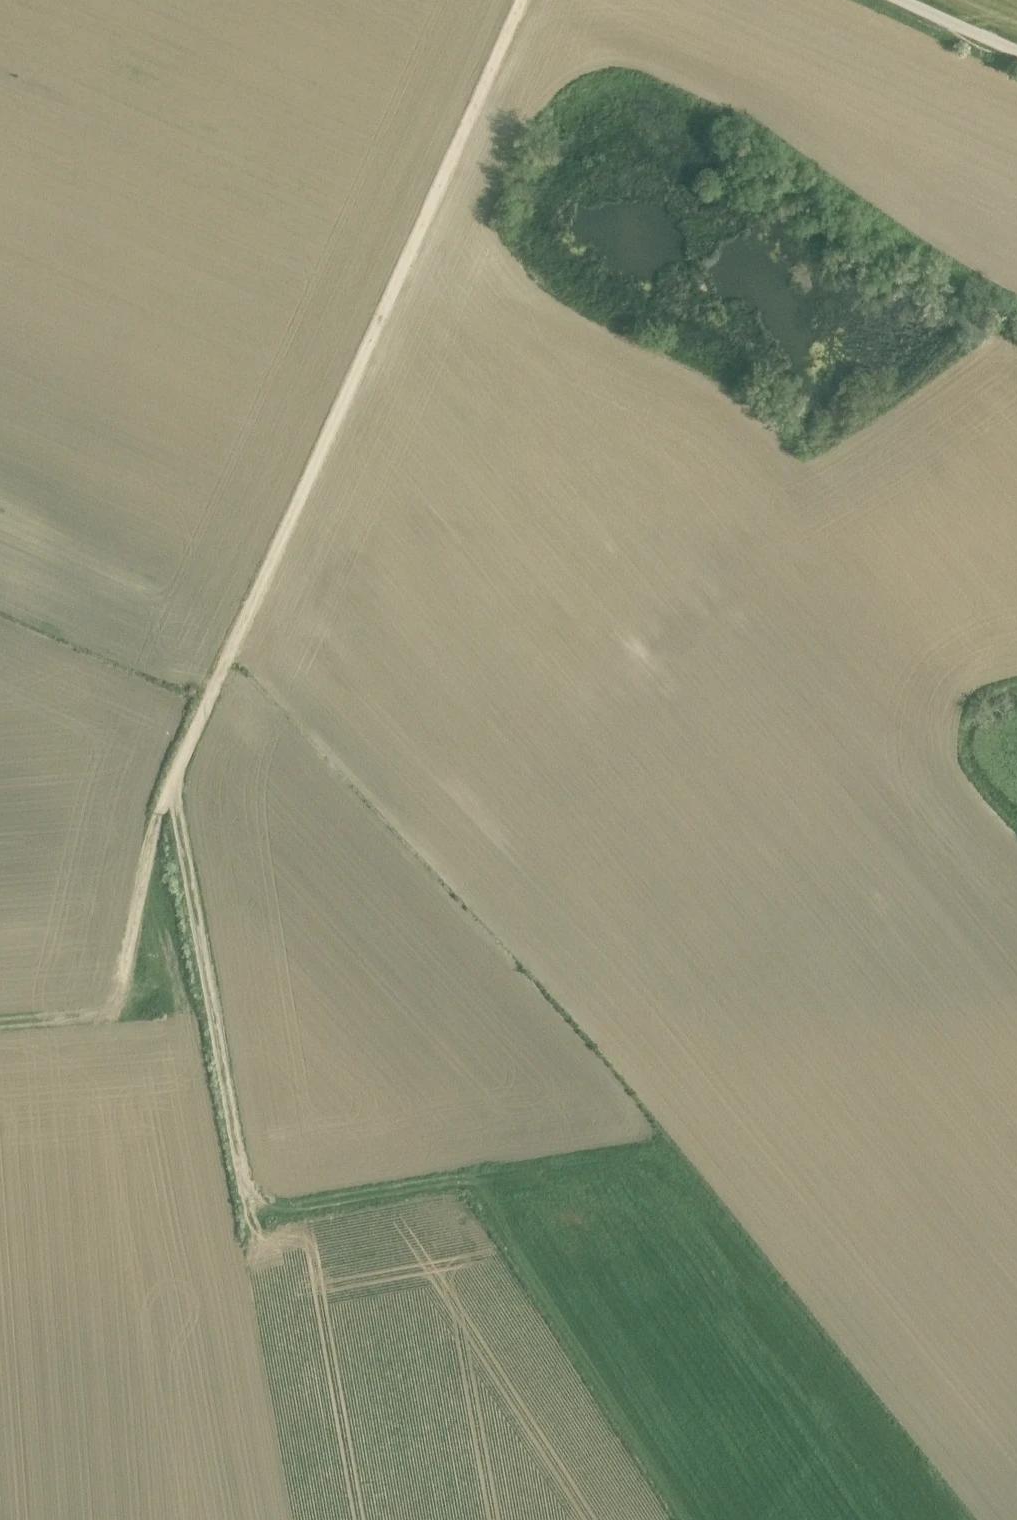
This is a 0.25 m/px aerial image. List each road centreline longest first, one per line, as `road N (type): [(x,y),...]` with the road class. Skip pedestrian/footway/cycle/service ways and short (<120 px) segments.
road 1 (unclassified): [(166,797),(527,0)]
road 2 (track): [(166,797),(247,1195),(261,1210),(476,1179)]
road 3 (track): [(166,797),(152,816),(115,1006)]
road 4 (unclassified): [(1016,50),(907,0)]

